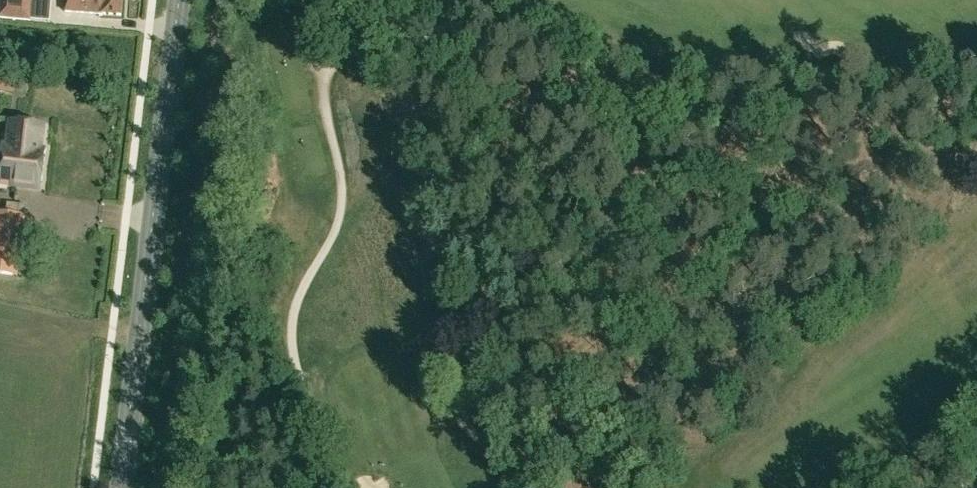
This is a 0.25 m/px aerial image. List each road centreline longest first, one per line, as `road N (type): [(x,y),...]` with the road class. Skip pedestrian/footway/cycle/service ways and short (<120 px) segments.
road 1 (tertiary): [(121,487),(181,0)]

